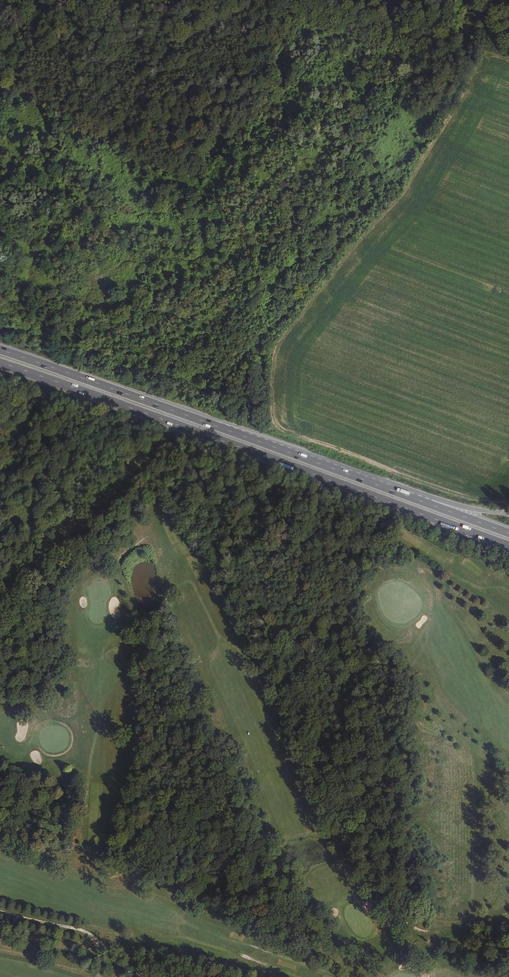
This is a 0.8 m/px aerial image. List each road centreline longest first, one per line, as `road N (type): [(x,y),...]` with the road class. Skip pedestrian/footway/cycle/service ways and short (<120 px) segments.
road 1 (trunk): [(0,364),(508,547)]
road 2 (trunk): [(429,505),(0,351)]
road 3 (track): [(0,911),(84,931),(108,950),(209,976)]

